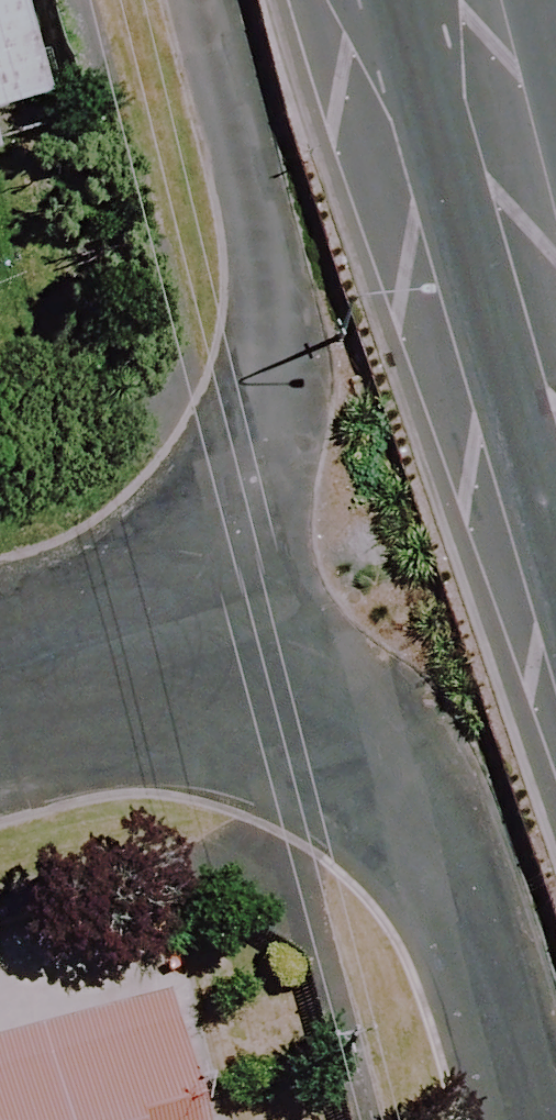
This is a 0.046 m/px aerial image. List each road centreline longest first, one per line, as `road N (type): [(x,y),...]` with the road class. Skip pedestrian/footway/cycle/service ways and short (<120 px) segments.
road 1 (residential): [(147,705),(245,546),(271,446),(277,345),(194,0)]
road 2 (residential): [(509,1119),(454,921),(404,827),(343,754),(147,705)]
road 3 (primary): [(555,173),(510,0)]
road 4 (residential): [(147,705),(0,742)]

